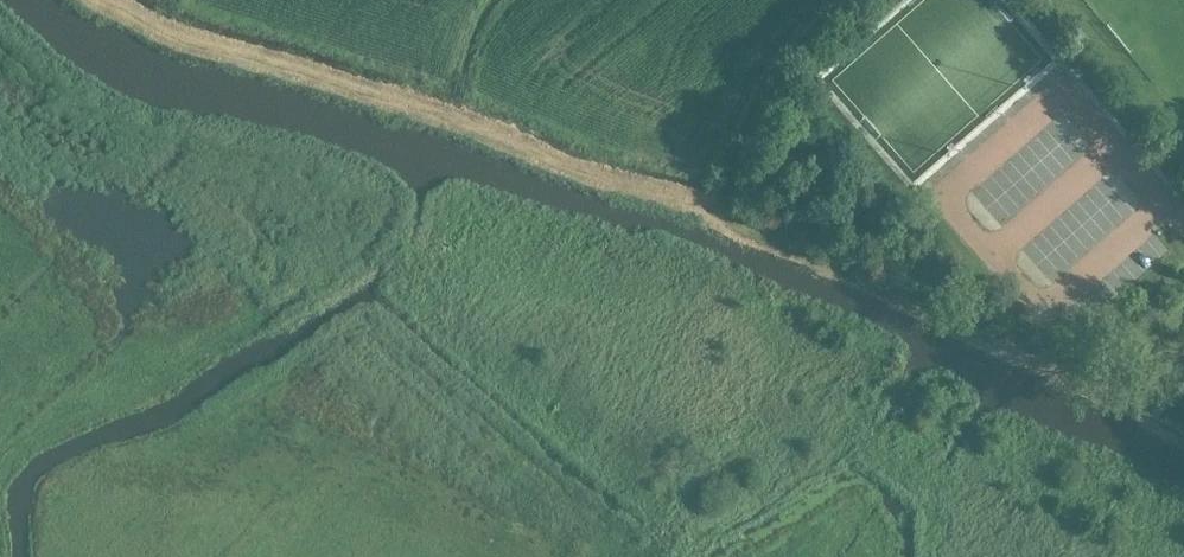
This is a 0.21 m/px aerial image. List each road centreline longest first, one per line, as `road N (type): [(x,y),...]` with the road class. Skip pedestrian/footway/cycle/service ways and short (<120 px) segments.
road 1 (track): [(106,556),(126,529),(162,508),(261,488),(375,514),(471,556)]
road 2 (track): [(672,556),(798,479),(822,448),(864,439)]

